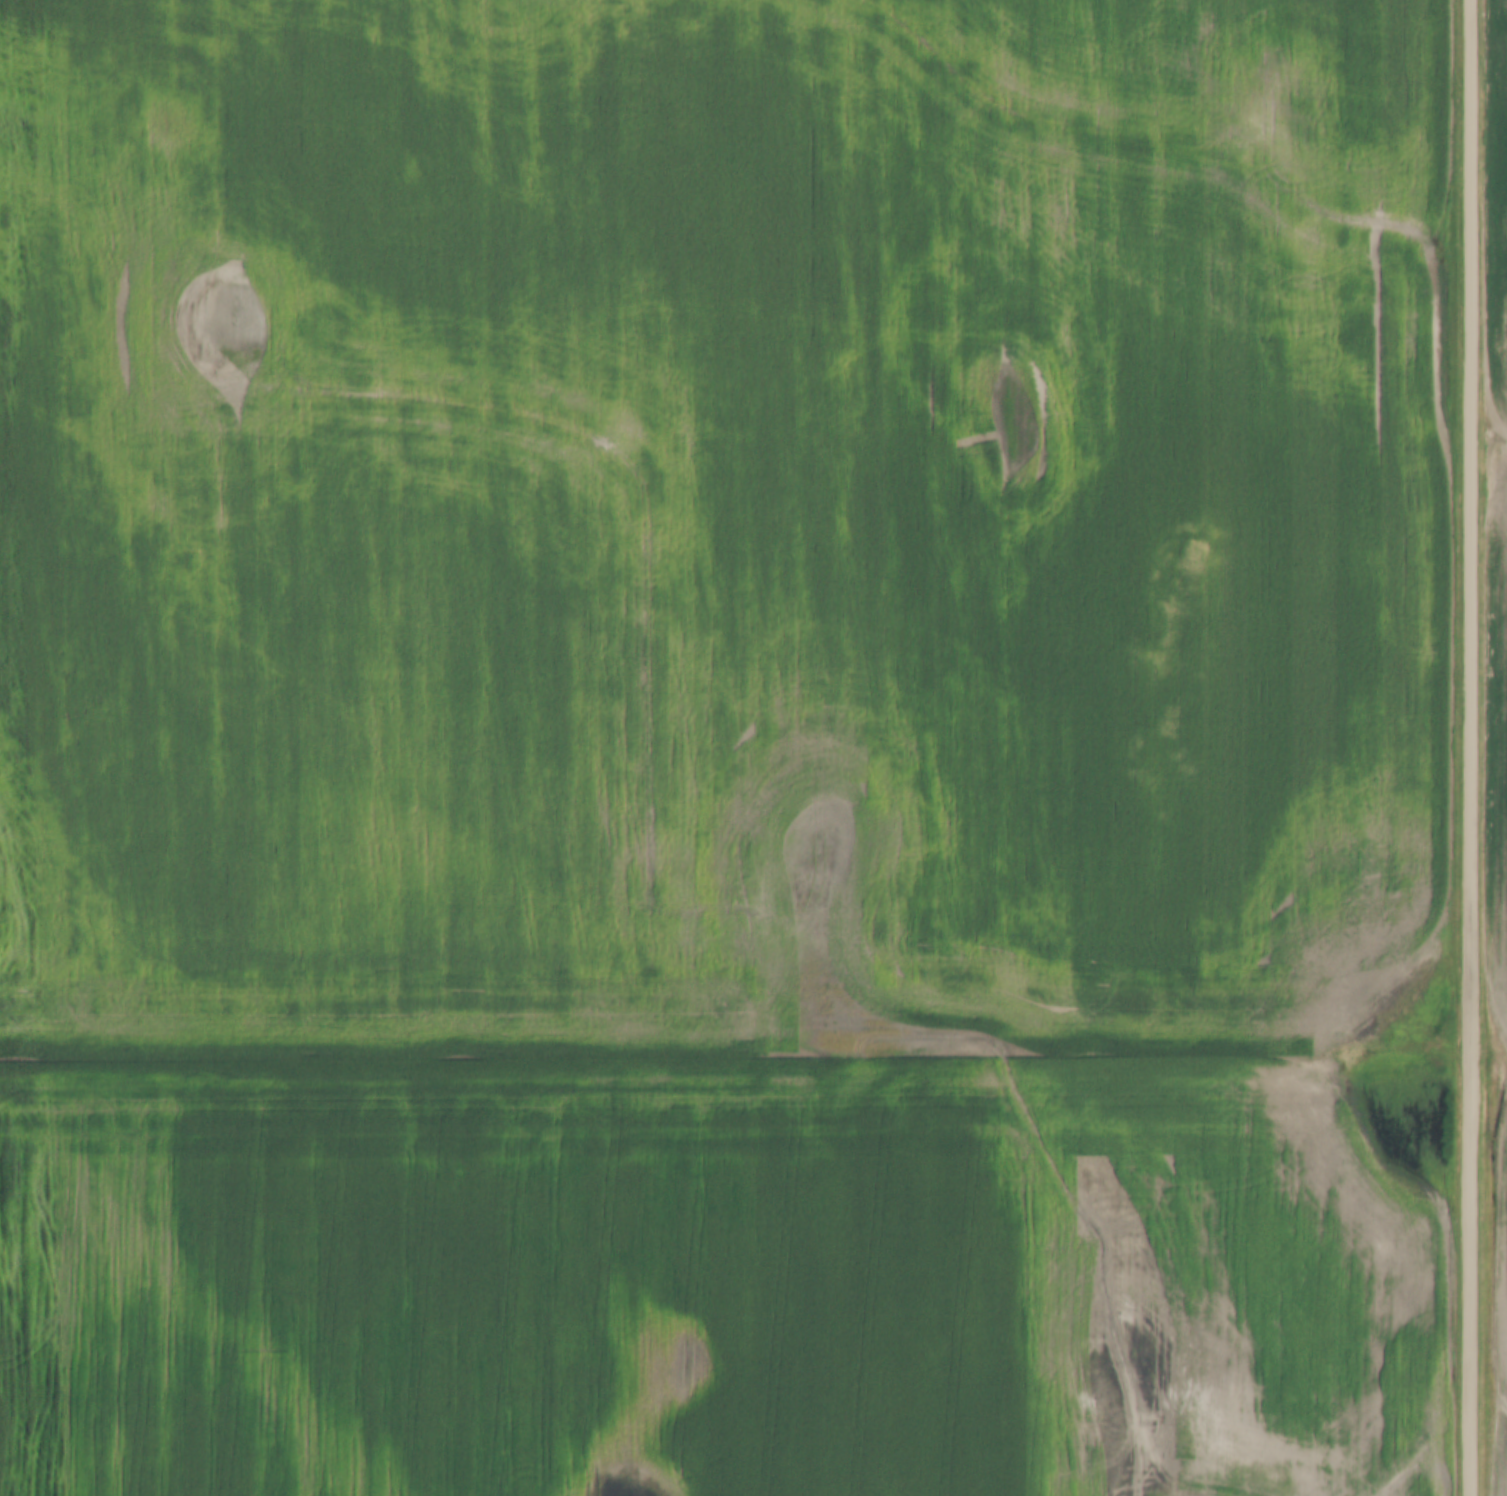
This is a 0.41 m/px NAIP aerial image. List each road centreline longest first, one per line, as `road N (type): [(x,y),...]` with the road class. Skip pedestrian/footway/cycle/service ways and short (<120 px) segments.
road 1 (residential): [(1471,1495),(1473,0)]

